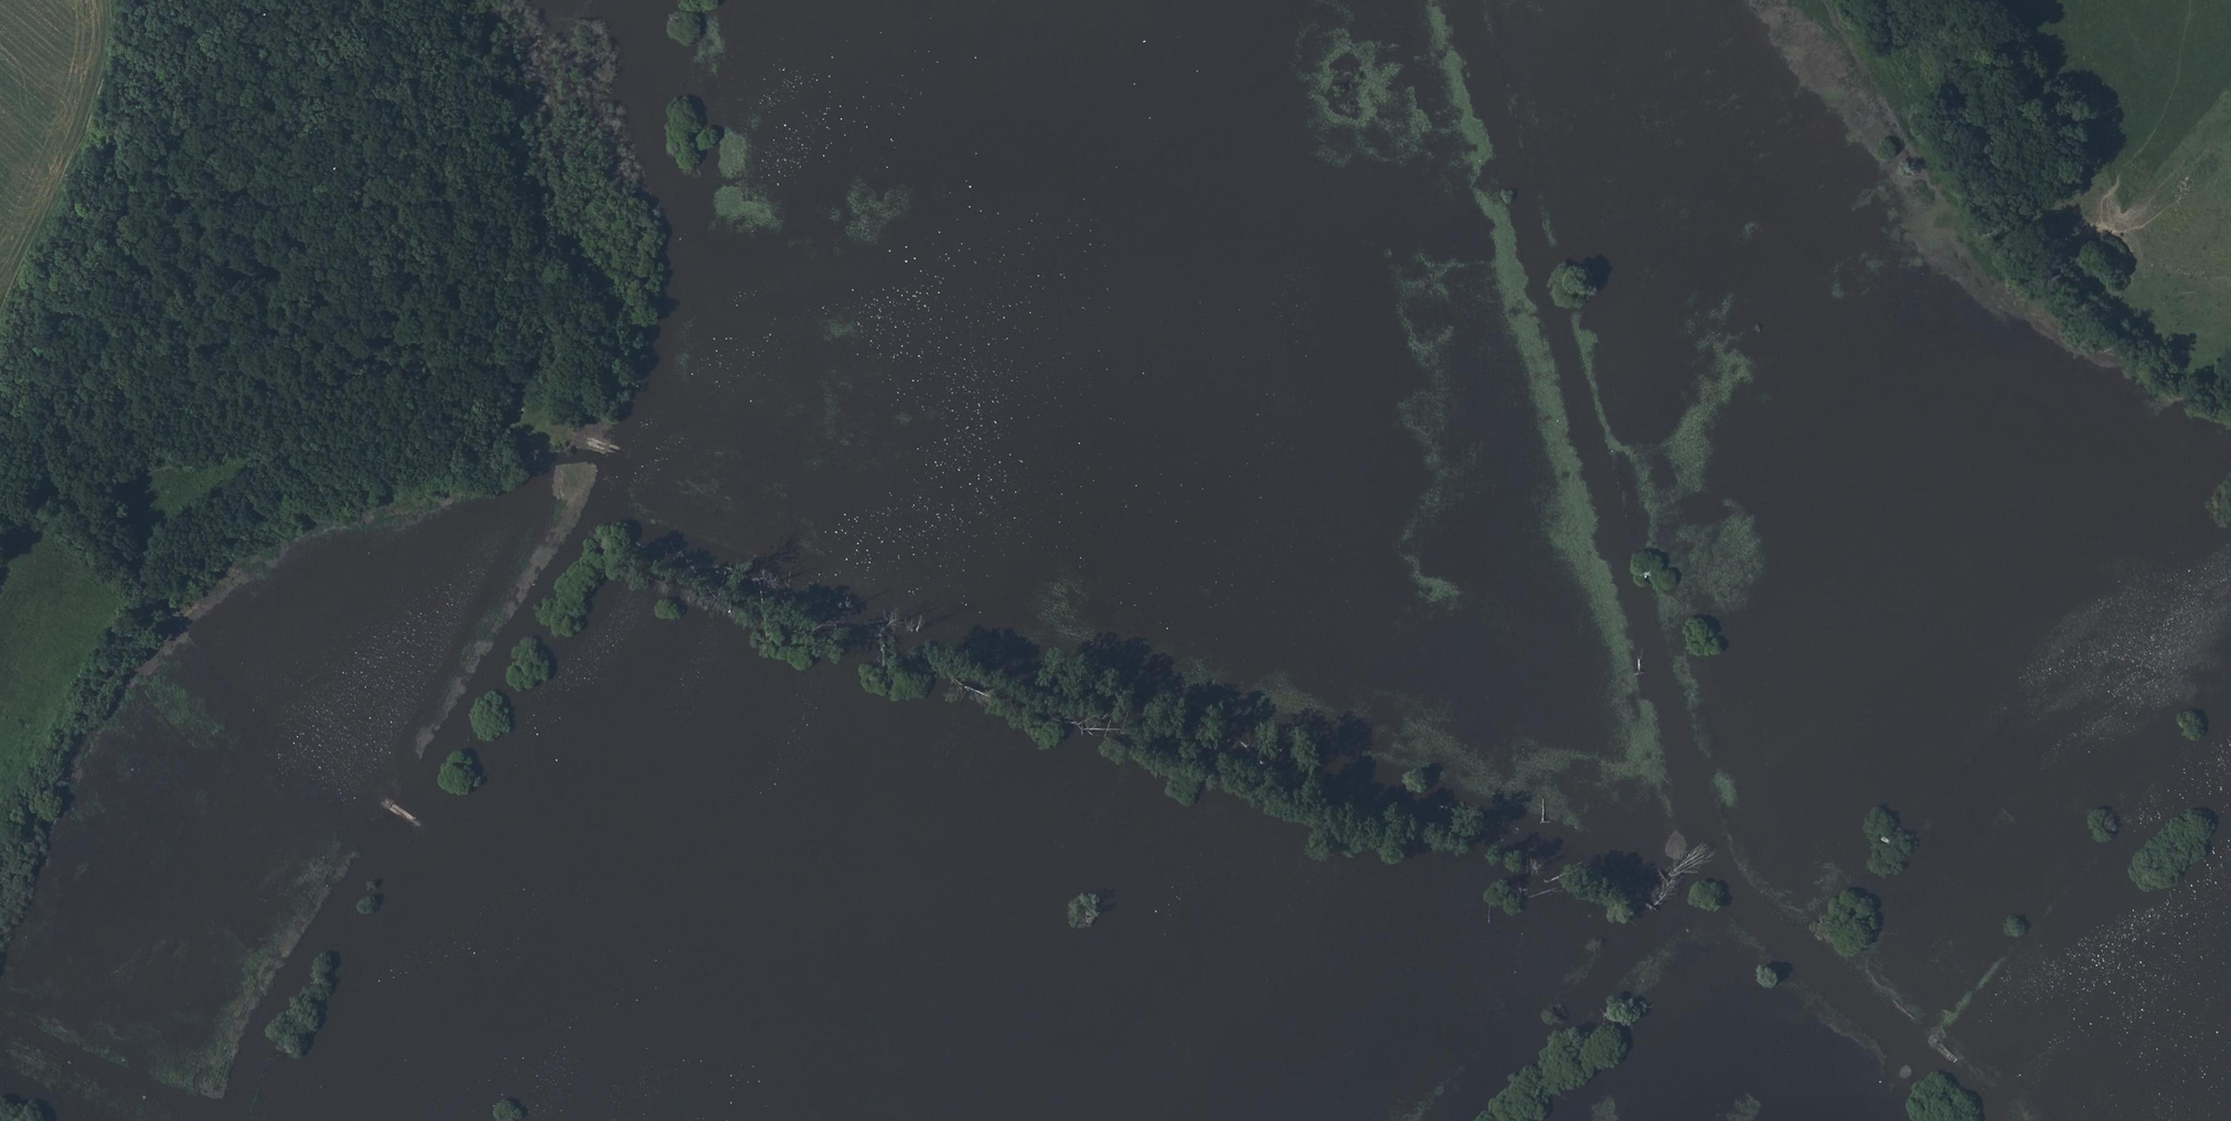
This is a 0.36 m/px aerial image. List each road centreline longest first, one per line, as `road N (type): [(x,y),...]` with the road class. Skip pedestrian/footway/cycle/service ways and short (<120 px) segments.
road 1 (track): [(0,558),(41,495),(152,471),(488,427),(517,412),(518,393),(449,258),(437,135),(373,0)]
road 2 (track): [(0,328),(90,126),(122,1)]

